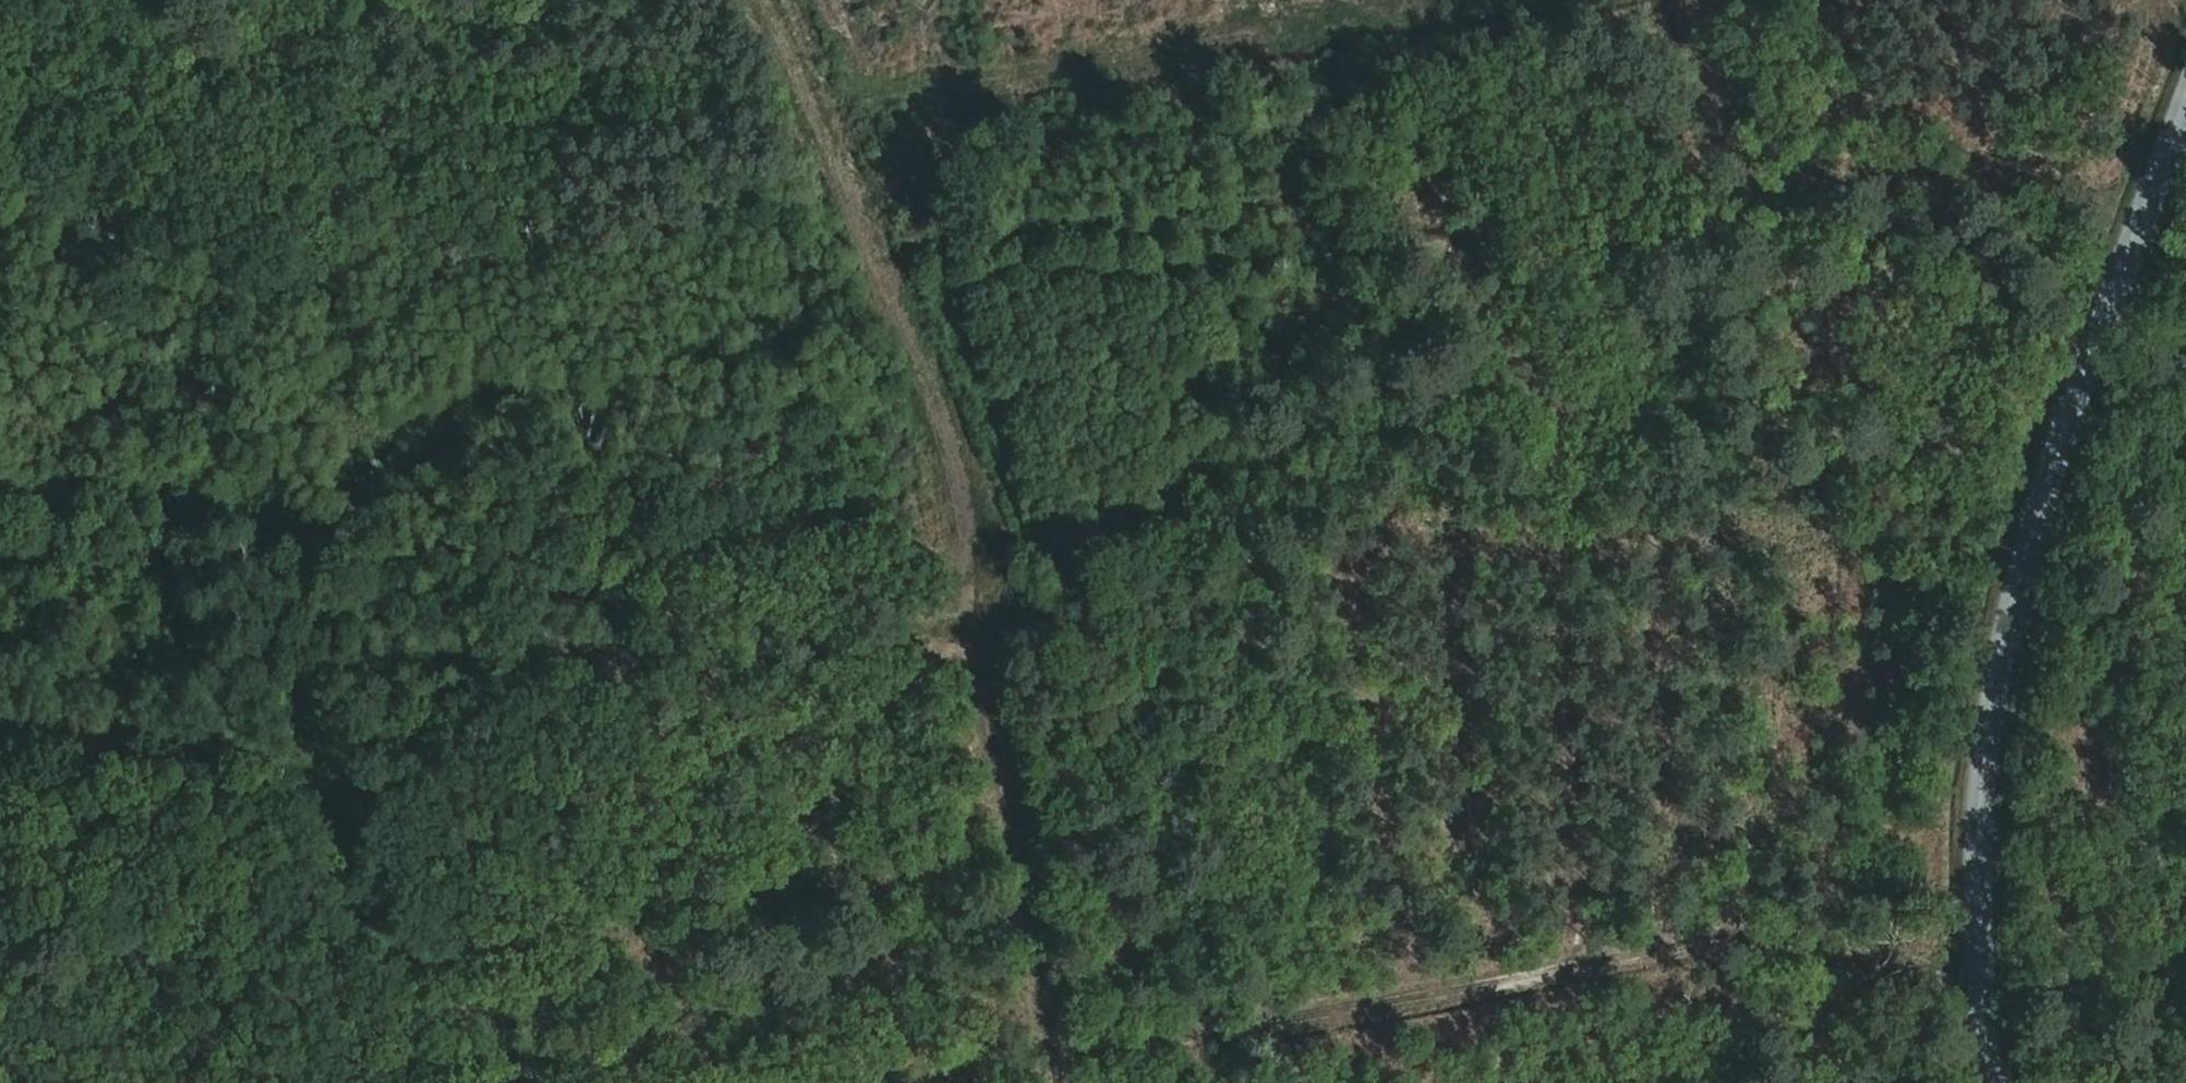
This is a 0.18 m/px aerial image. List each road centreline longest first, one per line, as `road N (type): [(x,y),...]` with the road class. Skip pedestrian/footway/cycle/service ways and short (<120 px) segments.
road 1 (tertiary): [(1999,1082),(1991,800),(2032,563),(2185,133)]

